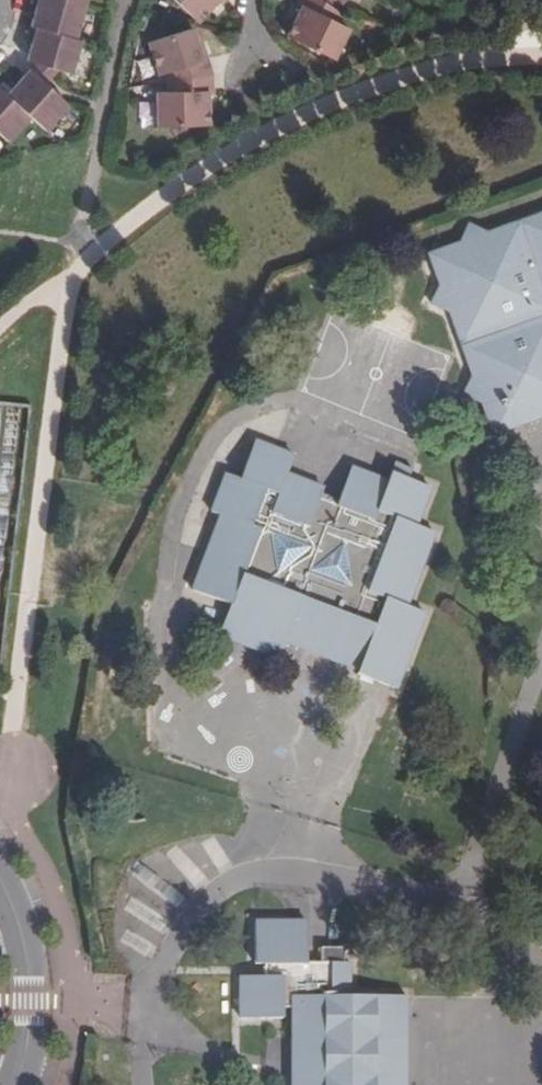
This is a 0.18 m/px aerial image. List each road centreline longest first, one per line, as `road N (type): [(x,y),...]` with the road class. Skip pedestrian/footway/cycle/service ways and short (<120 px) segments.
road 1 (unclassified): [(14,1084),(31,1003),(25,939),(0,882)]

